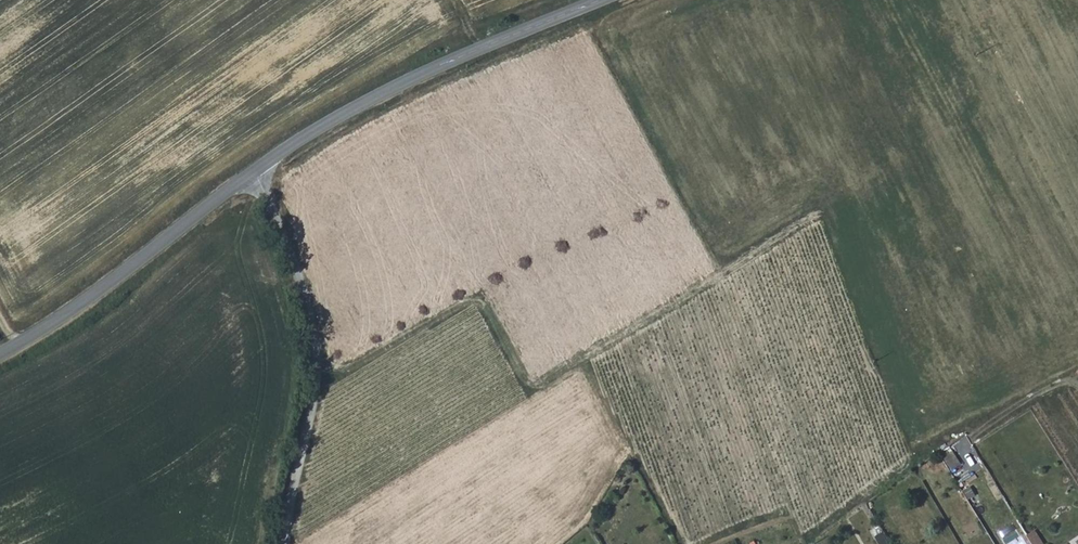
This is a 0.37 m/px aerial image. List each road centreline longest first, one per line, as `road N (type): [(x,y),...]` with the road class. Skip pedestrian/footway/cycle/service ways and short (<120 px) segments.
road 1 (tertiary): [(0,354),(295,144),(439,65),(601,0)]

